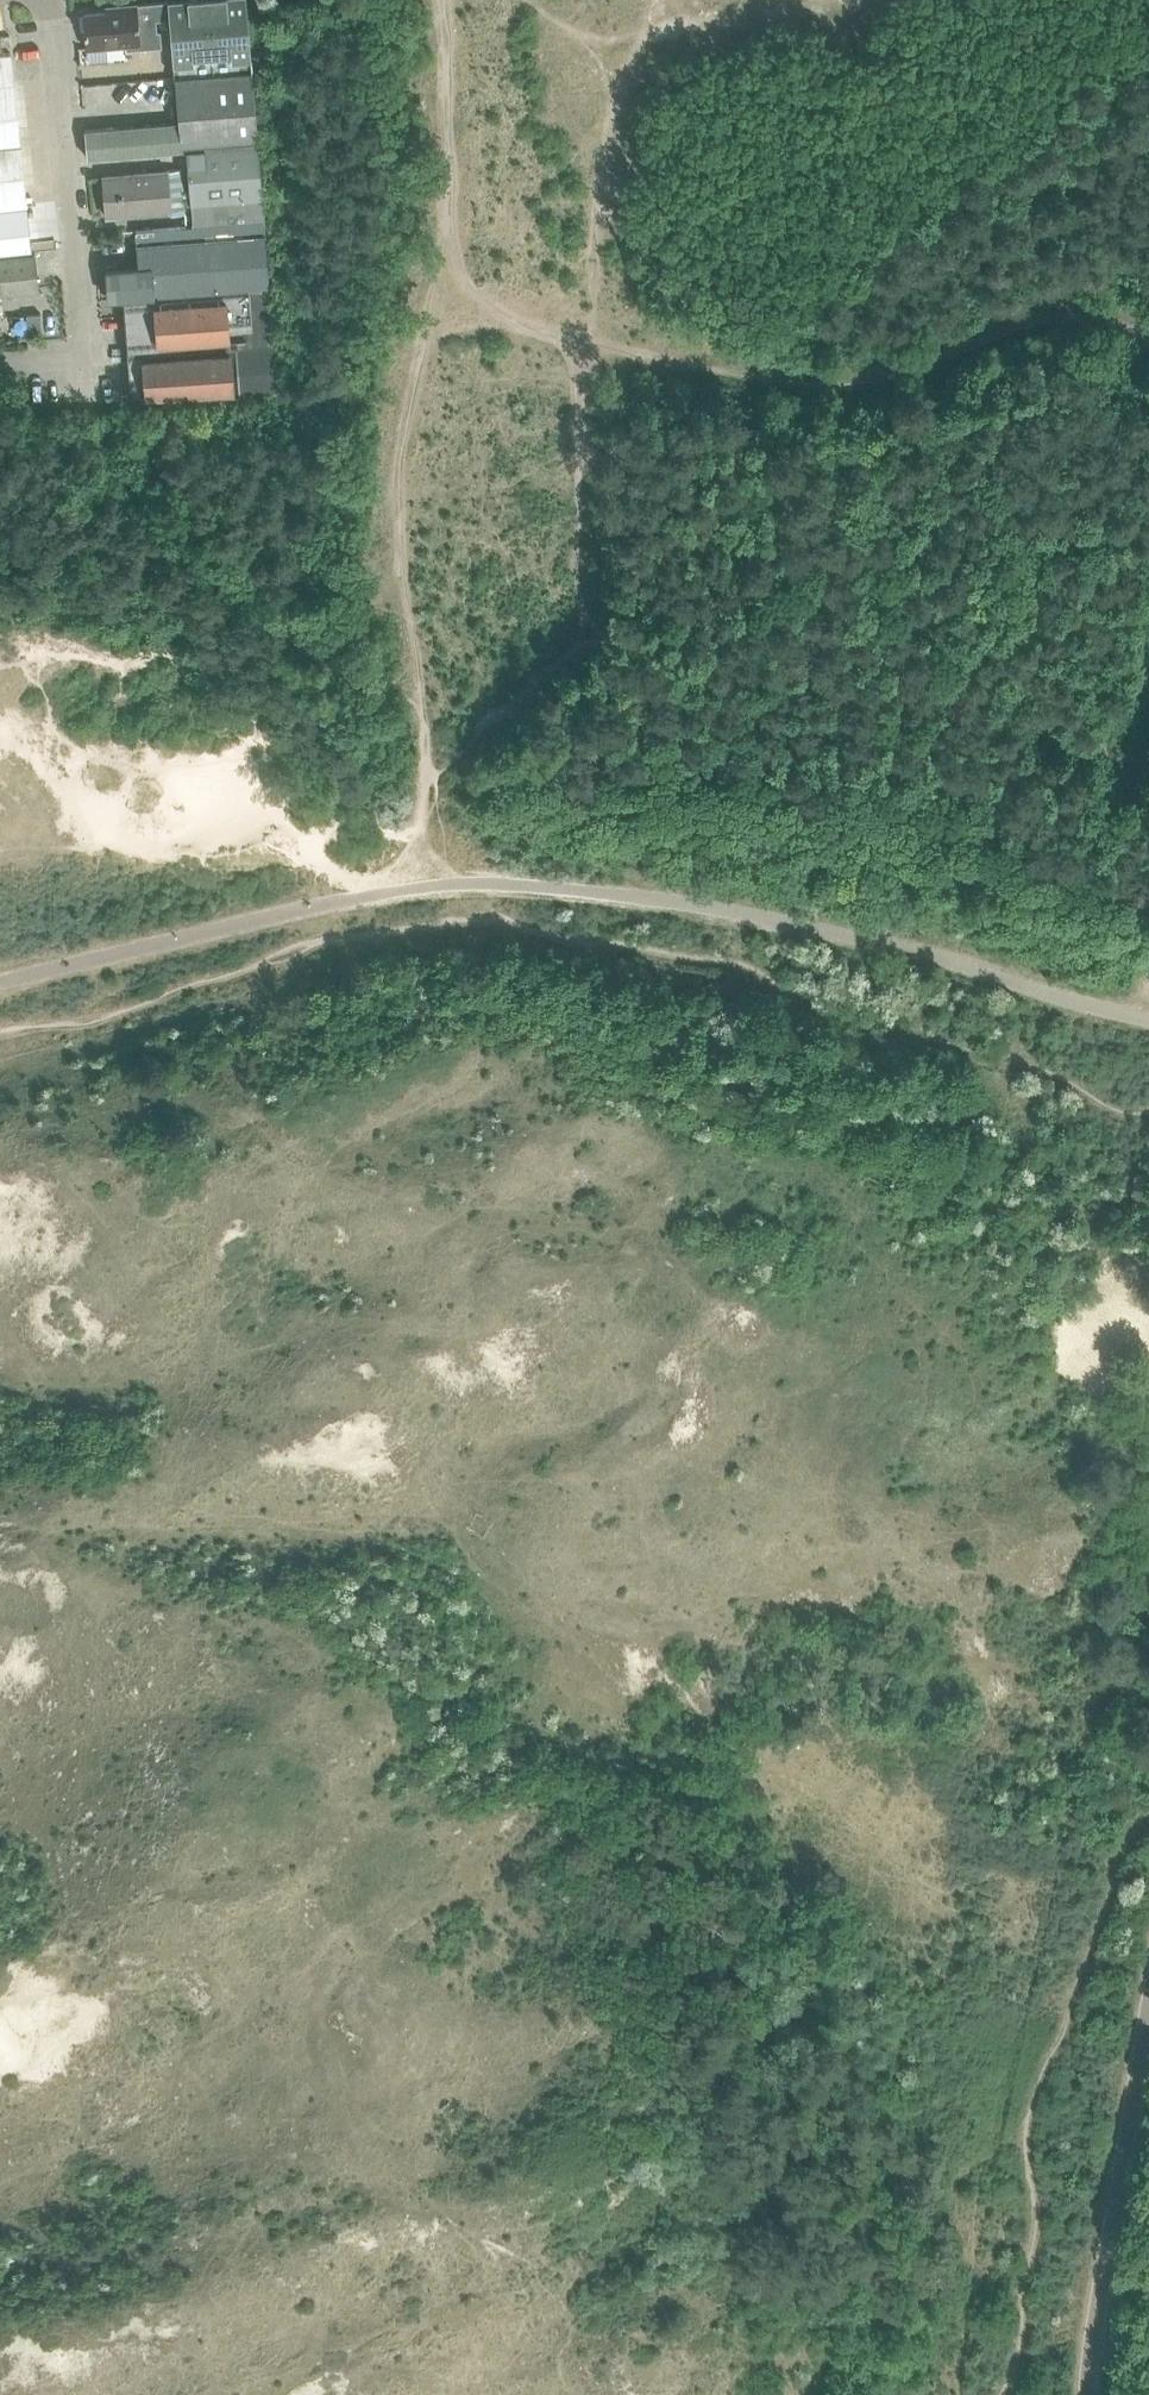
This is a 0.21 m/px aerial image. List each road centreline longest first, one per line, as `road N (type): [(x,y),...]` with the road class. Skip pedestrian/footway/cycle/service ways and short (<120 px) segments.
road 1 (residential): [(0,352),(83,344),(46,0)]
road 2 (unclassified): [(1087,2394),(1148,2019)]

